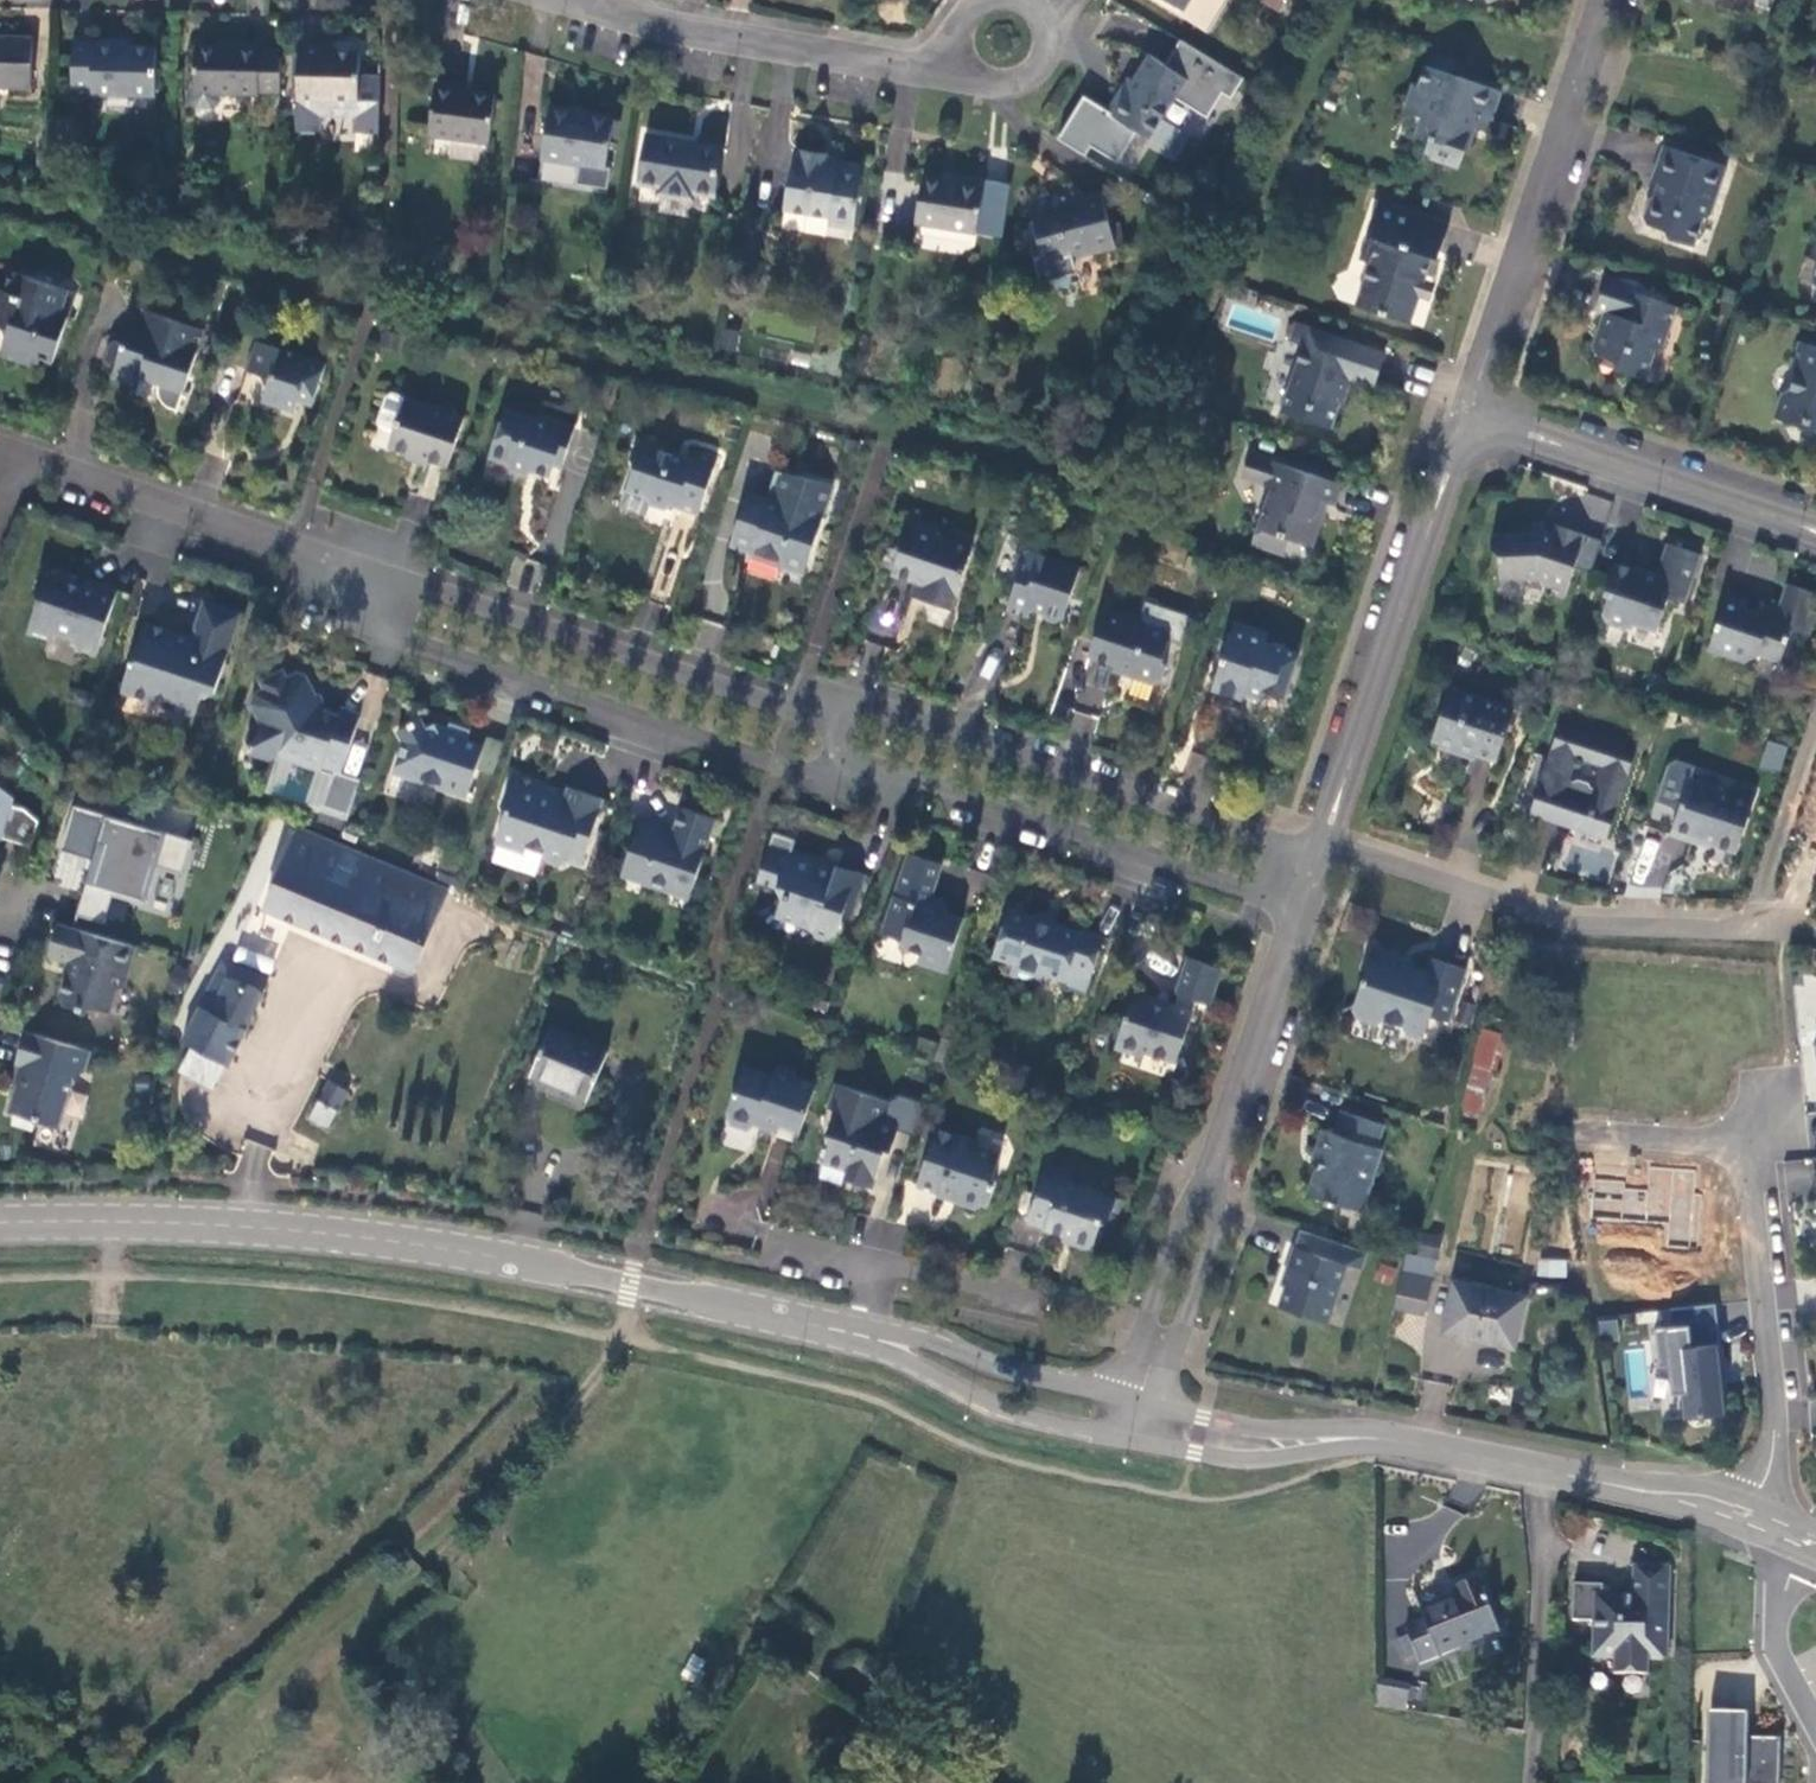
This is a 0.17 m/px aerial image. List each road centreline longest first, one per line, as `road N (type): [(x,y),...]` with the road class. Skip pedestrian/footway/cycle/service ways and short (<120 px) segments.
road 1 (tertiary): [(0,1222),(196,1220),(403,1239),(870,1335)]
road 2 (residential): [(1322,838),(1582,924),(1746,926),(1815,721)]
road 3 (track): [(172,1782),(581,1392),(621,1340)]
road 4 (residential): [(1308,882),(1138,1398)]
road 5 (residential): [(1750,1519),(1774,1436),(1748,1146),(1585,1134)]
road 6 (residential): [(359,590),(392,639),(779,767),(831,764)]
road 7 (residential): [(845,700),(798,704),(415,585),(359,590)]
road 8 (residential): [(1308,882),(1265,839),(845,700)]
road 9 (residential): [(831,764),(1266,897),(1308,882)]
road 10 (residential): [(1602,0),(1478,382),(1478,432)]
road 11 (residential): [(1478,432),(1450,458),(1322,838)]
road 12 (tertiary): [(1334,1438),(1422,1442),(1750,1519)]
road 13 (residential): [(587,0),(923,64),(998,43)]
road 14 (residential): [(359,590),(296,554),(0,456)]
road 15 (residential): [(1815,531),(1508,428),(1478,432)]
road 16 (tertiary): [(870,1335),(978,1400),(1125,1436)]
road 17 (tertiary): [(1138,1398),(992,1366),(934,1344),(870,1335)]
road 18 (tertiary): [(1125,1436),(1199,1454),(1334,1438)]
road 19 (tertiary): [(1334,1438),(1138,1398)]
road 20 (residential): [(1815,1724),(1776,1650),(1805,1541)]
road 21 (residential): [(876,1266),(1041,1296)]

